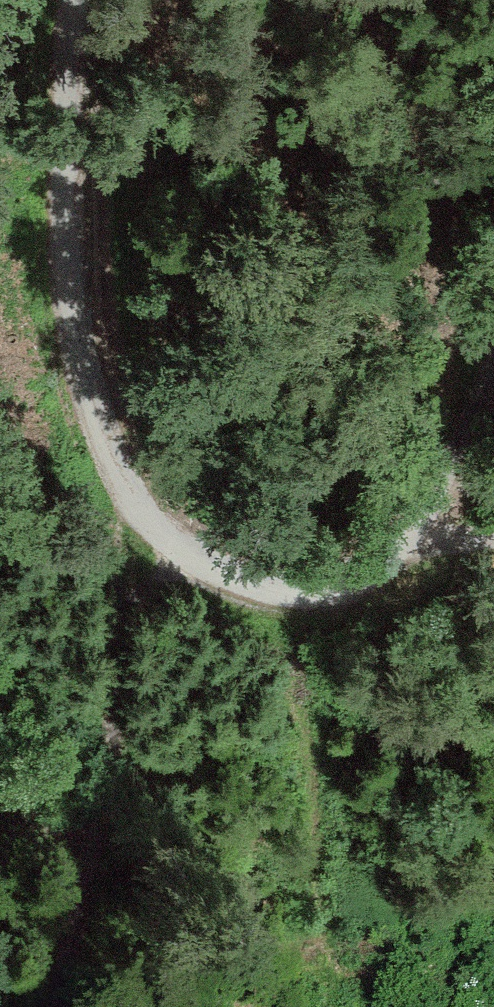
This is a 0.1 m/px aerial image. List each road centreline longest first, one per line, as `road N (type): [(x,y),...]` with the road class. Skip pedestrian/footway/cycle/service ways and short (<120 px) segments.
road 1 (track): [(81,0),(65,214),(77,325),(99,419),(152,530)]
road 2 (track): [(56,1006),(100,810),(135,565),(152,530)]
road 3 (track): [(152,530),(244,585),(278,591),(333,584),(403,546)]
road 4 (track): [(403,546),(493,375)]

